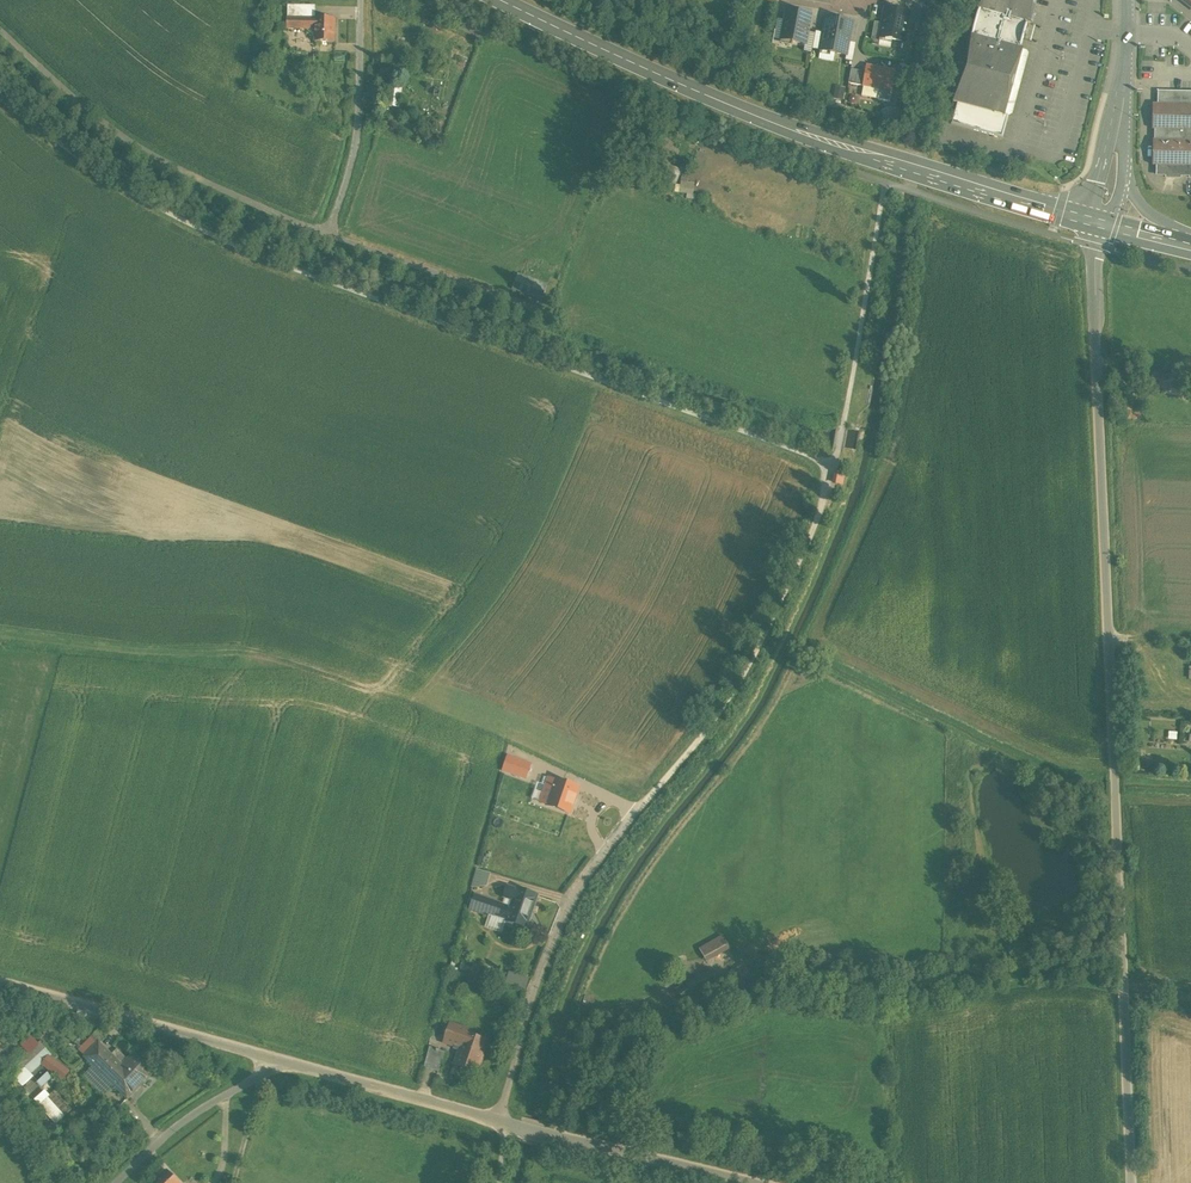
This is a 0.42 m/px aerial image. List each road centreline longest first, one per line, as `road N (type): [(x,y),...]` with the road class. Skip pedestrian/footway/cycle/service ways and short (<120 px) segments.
road 1 (unclassified): [(1132,1182),(1094,256),(1101,223)]
road 2 (secondary): [(501,0),(763,118),(1101,223)]
road 3 (unclassified): [(503,1122),(515,1043),(554,932),(576,882),(635,812)]
road 4 (unclassified): [(0,986),(287,1064)]
road 5 (unclassified): [(755,1182),(503,1122)]
road 6 (unclassified): [(287,1064),(503,1122)]
road 7 (unclassified): [(287,1064),(186,1121),(119,1182)]
road 8 (secondary): [(1190,236),(1144,208),(1128,177),(1120,123)]
road 9 (track): [(553,1136),(584,1007)]
road 10 (residential): [(1128,0),(1120,123)]

